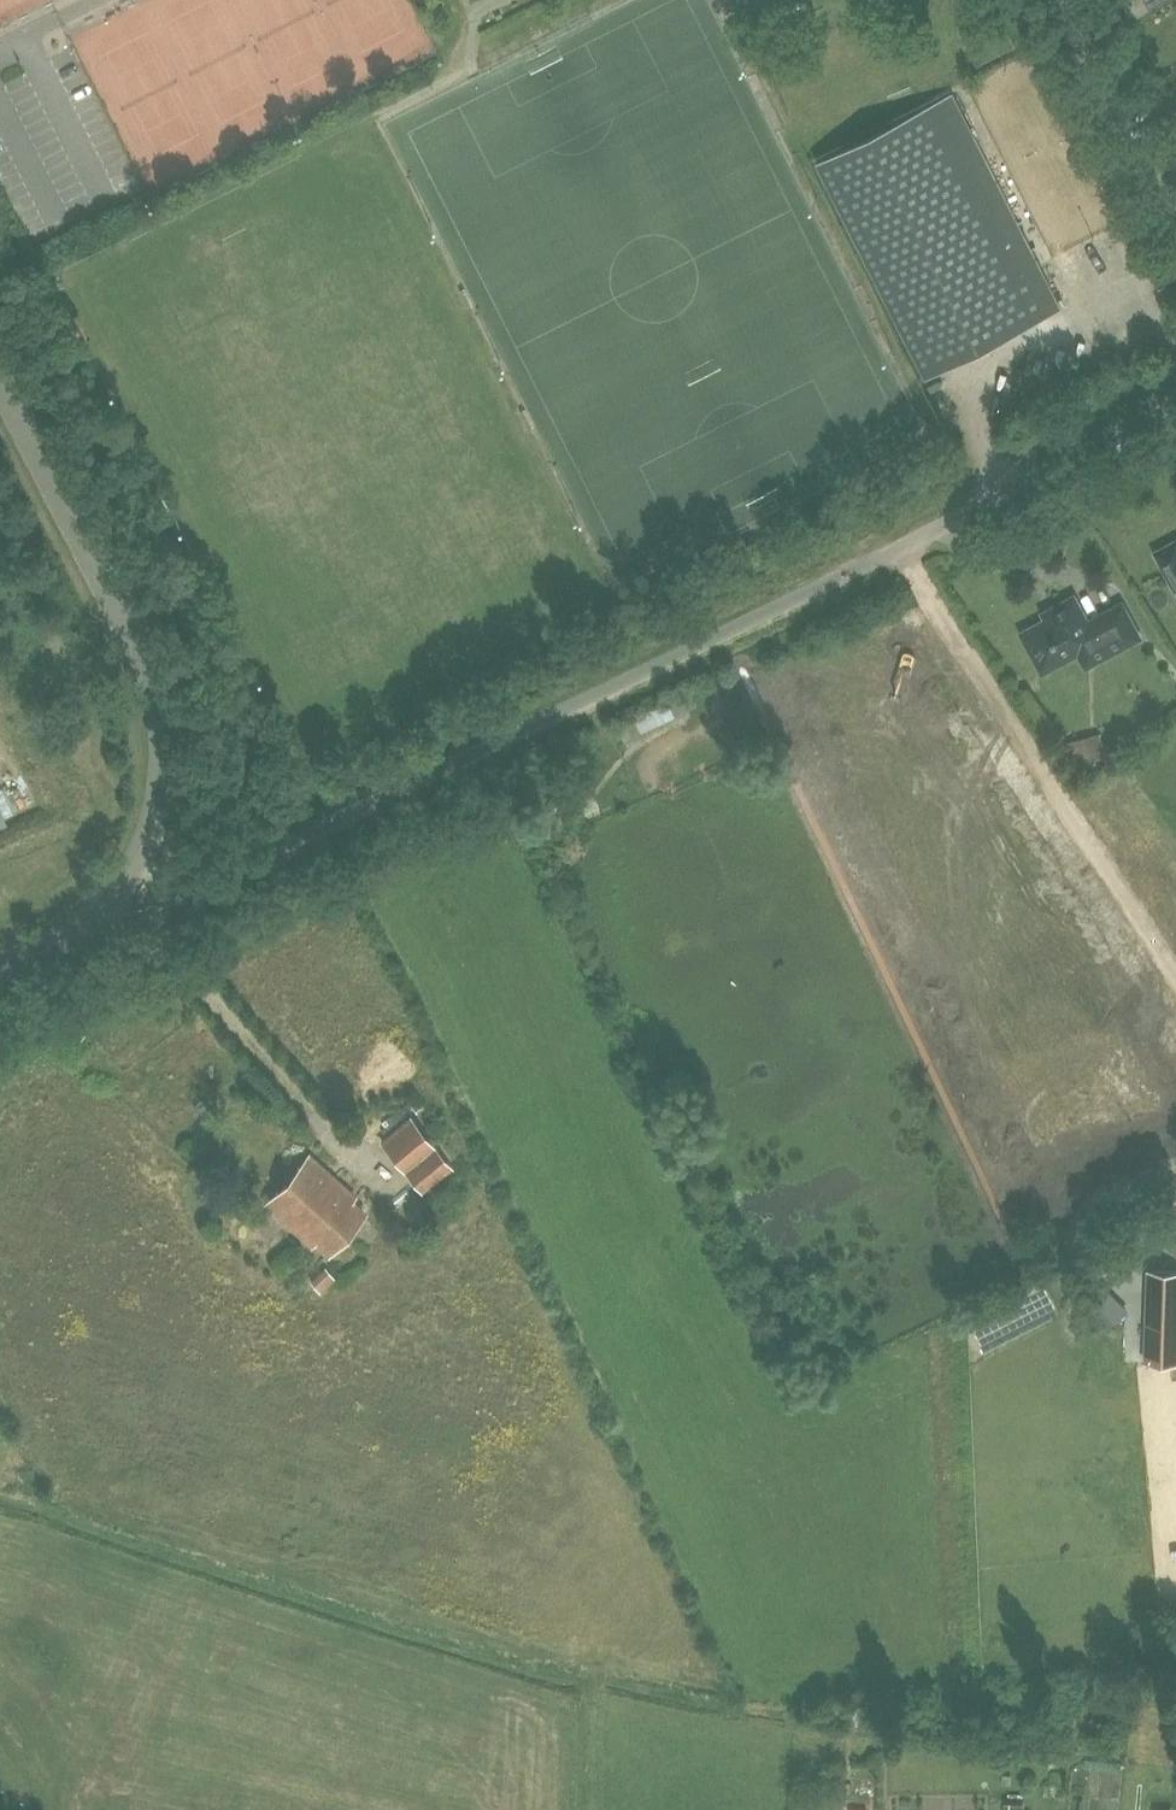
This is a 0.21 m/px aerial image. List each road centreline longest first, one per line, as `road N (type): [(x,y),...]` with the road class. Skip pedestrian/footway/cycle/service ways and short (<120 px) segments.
road 1 (unclassified): [(161,905),(986,502),(1175,401)]
road 2 (unclassified): [(0,970),(89,923),(124,888),(147,848),(163,765),(163,725),(145,658),(0,377)]

